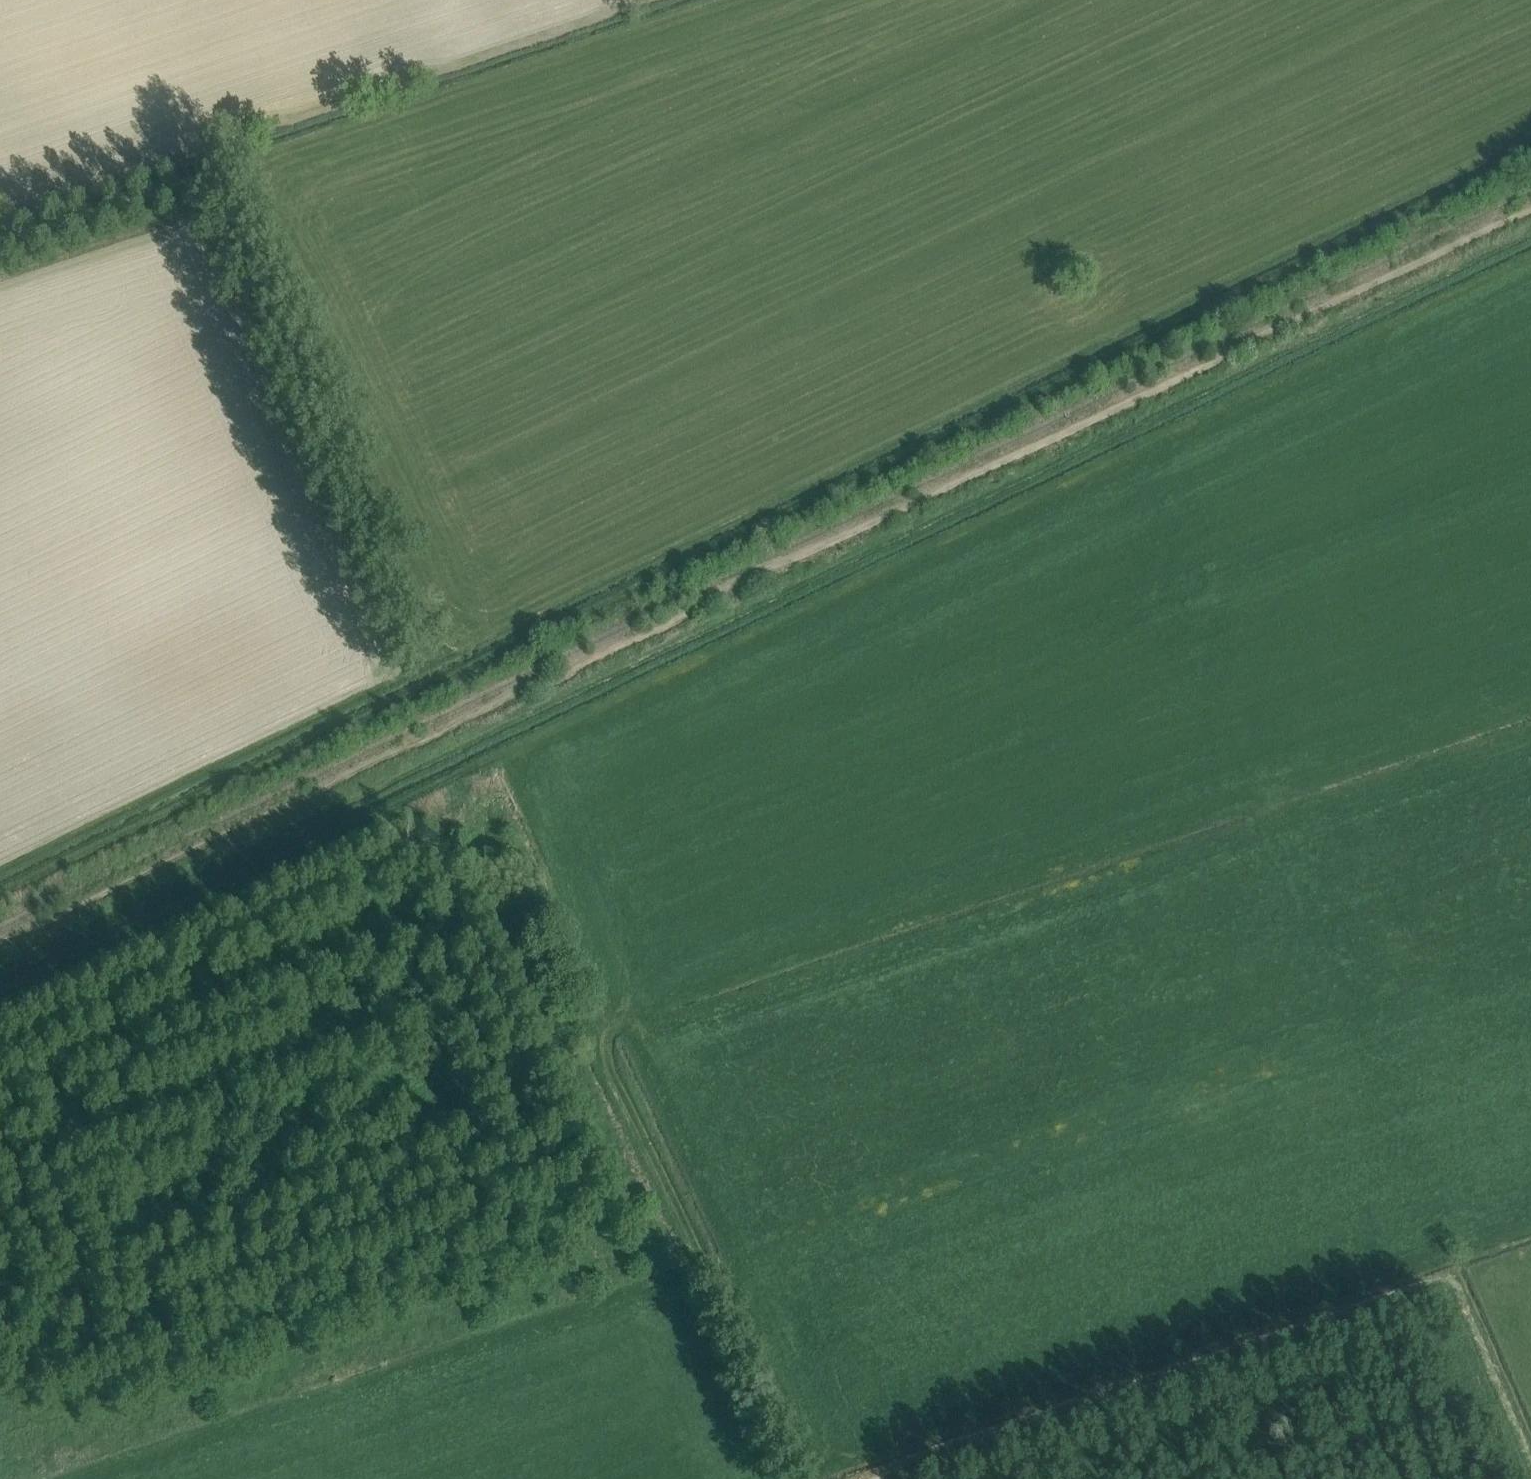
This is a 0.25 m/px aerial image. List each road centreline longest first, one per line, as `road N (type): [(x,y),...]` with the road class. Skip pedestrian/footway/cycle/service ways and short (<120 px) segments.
road 1 (track): [(1530,212),(0,955)]
road 2 (track): [(208,173),(0,248)]

